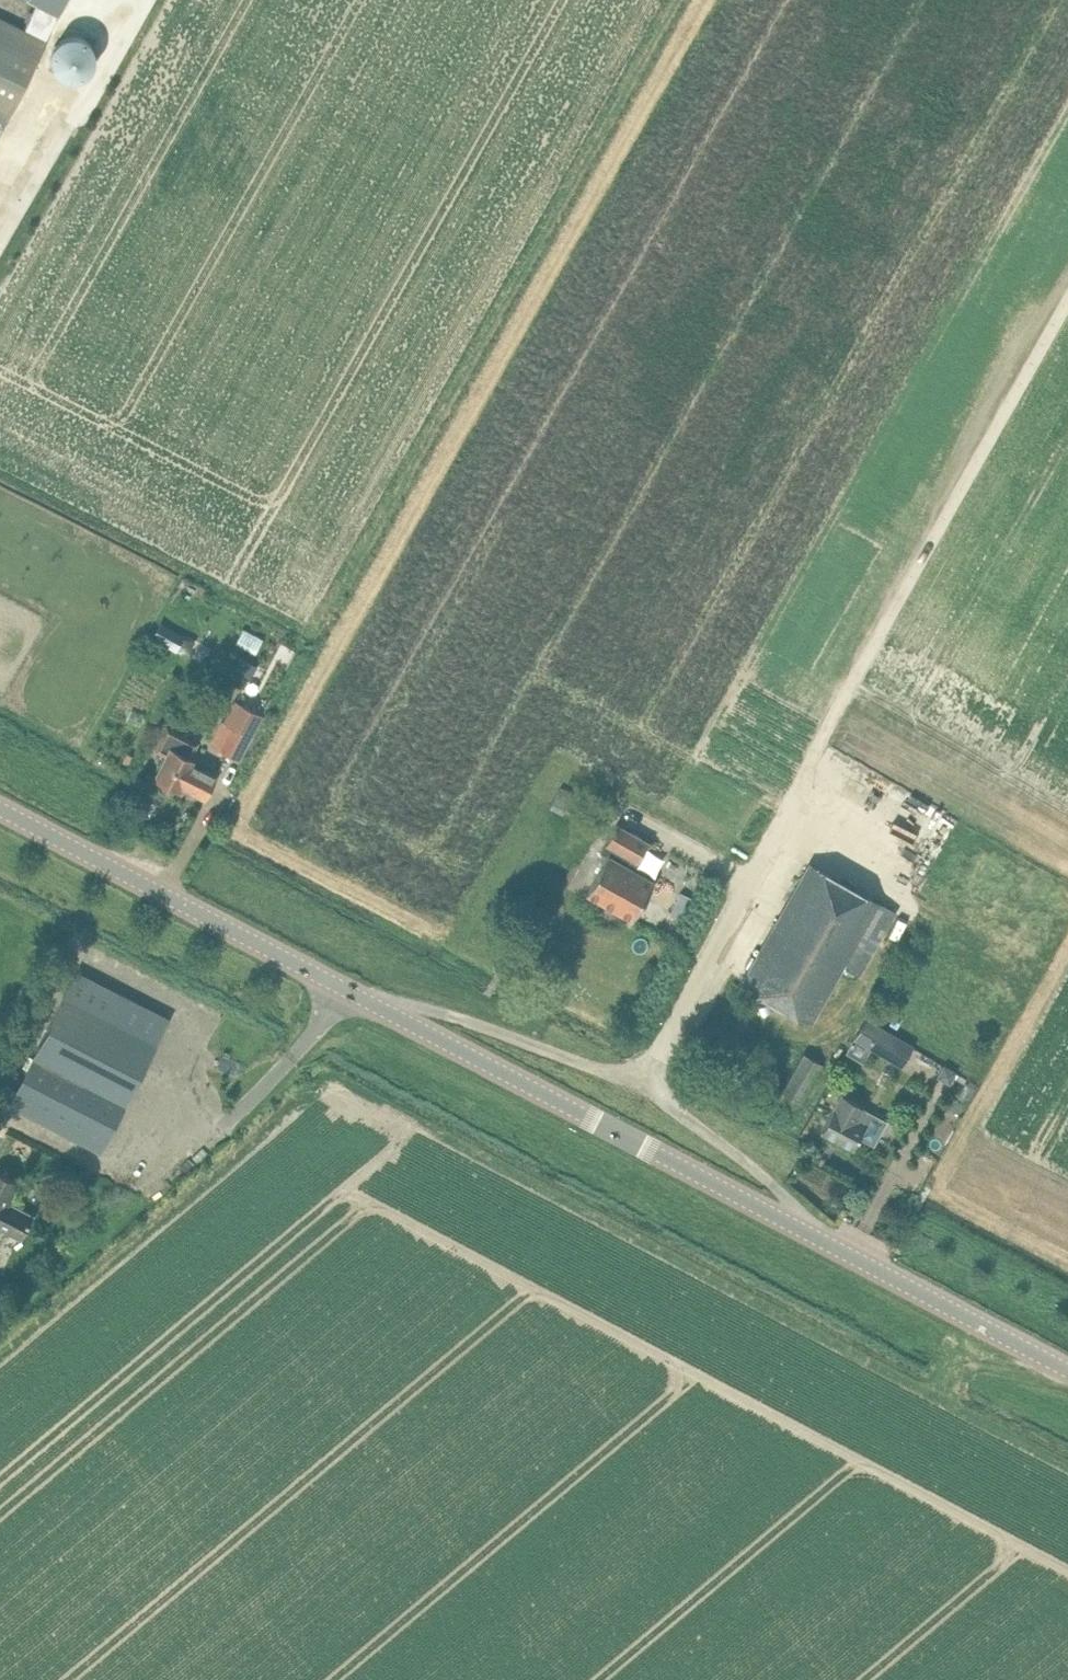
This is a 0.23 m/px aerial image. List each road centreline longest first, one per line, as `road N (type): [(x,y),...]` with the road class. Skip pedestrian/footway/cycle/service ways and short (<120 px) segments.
road 1 (secondary): [(1067,1374),(0,811)]

